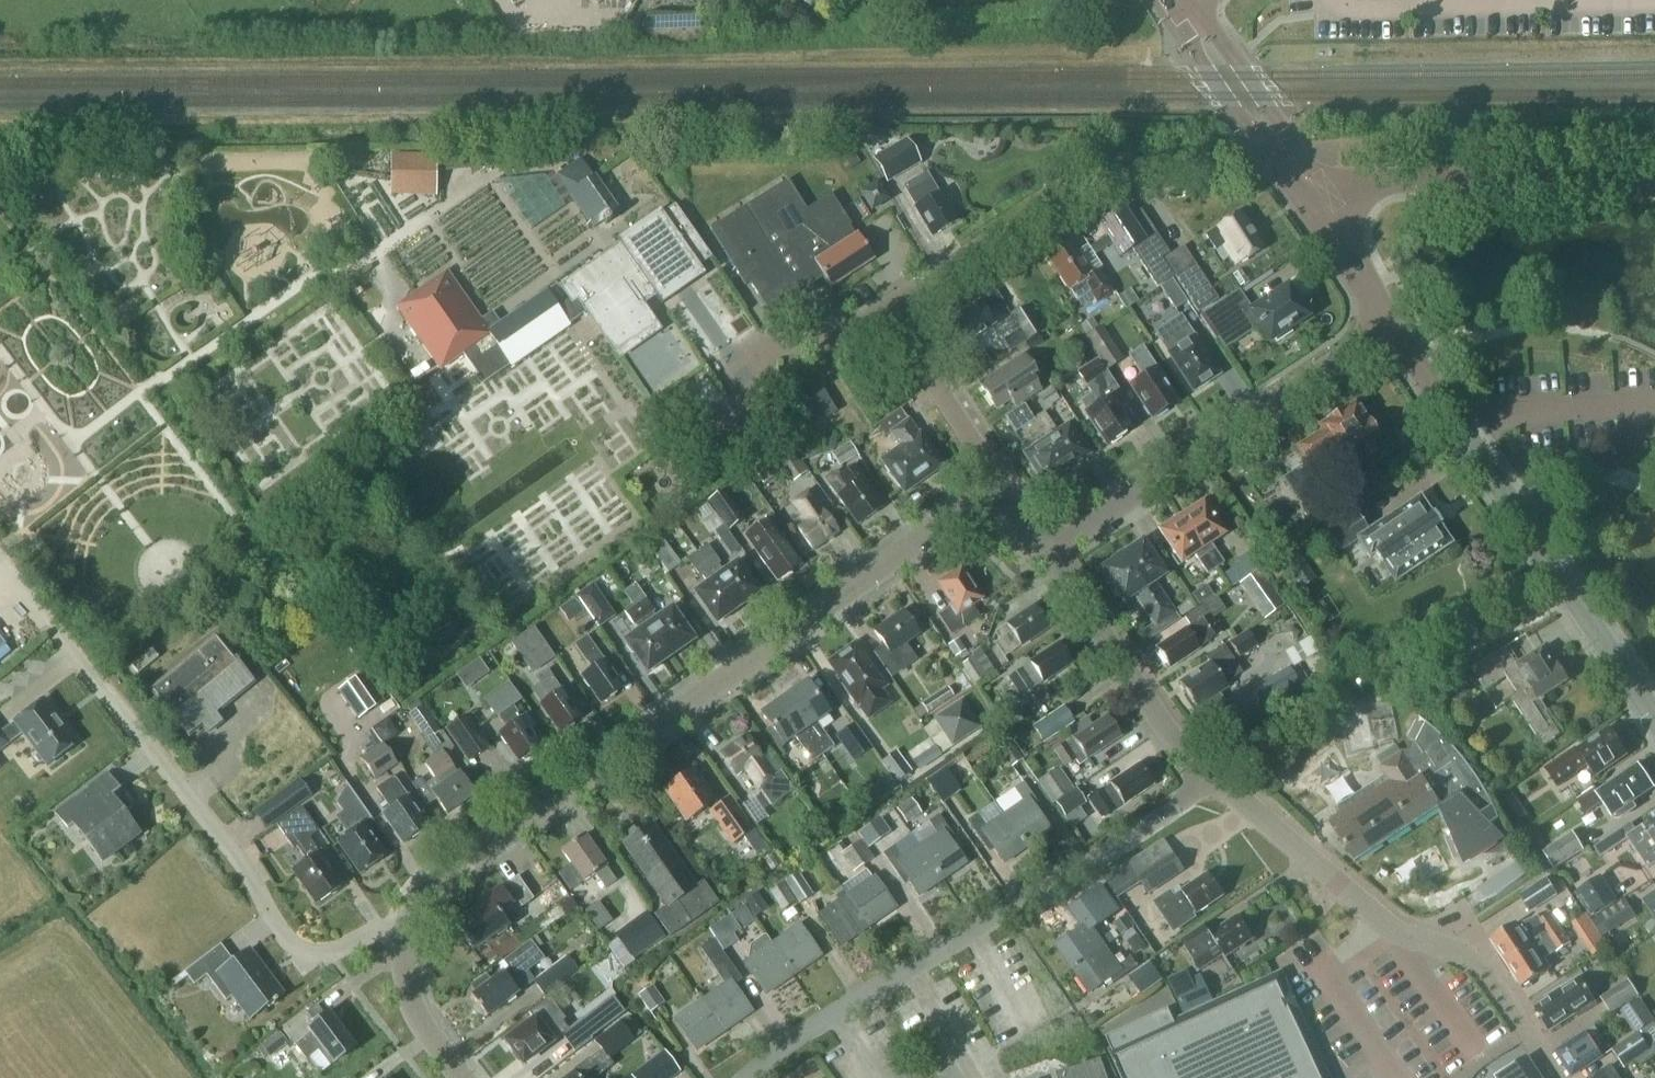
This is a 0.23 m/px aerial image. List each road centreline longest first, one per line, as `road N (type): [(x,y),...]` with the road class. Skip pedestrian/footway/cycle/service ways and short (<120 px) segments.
road 1 (residential): [(1001,481),(434,879),(405,930)]
road 2 (residential): [(744,1077),(794,1036),(1210,775)]
road 3 (residential): [(405,930),(326,952),(291,941),(235,853),(52,631)]
road 4 (tertiary): [(1654,720),(1388,319)]
road 5 (residential): [(1210,775),(1396,932),(1449,948),(1485,970),(1555,1077)]
road 6 (residential): [(1048,548),(1388,319)]
road 7 (unclassified): [(1315,206),(1386,178),(1654,178)]
road 8 (residential): [(879,313),(1072,188),(1114,170),(1159,167)]
road 9 (residential): [(1210,775),(1048,548)]
road 10 (tertiary): [(1315,206),(1174,1)]
road 11 (residential): [(1001,481),(879,313)]
road 12 (residential): [(405,930),(414,1009),(462,1077)]
road 13 (tertiary): [(1388,319),(1315,206)]
road 14 (residential): [(756,346),(817,342),(879,313)]

